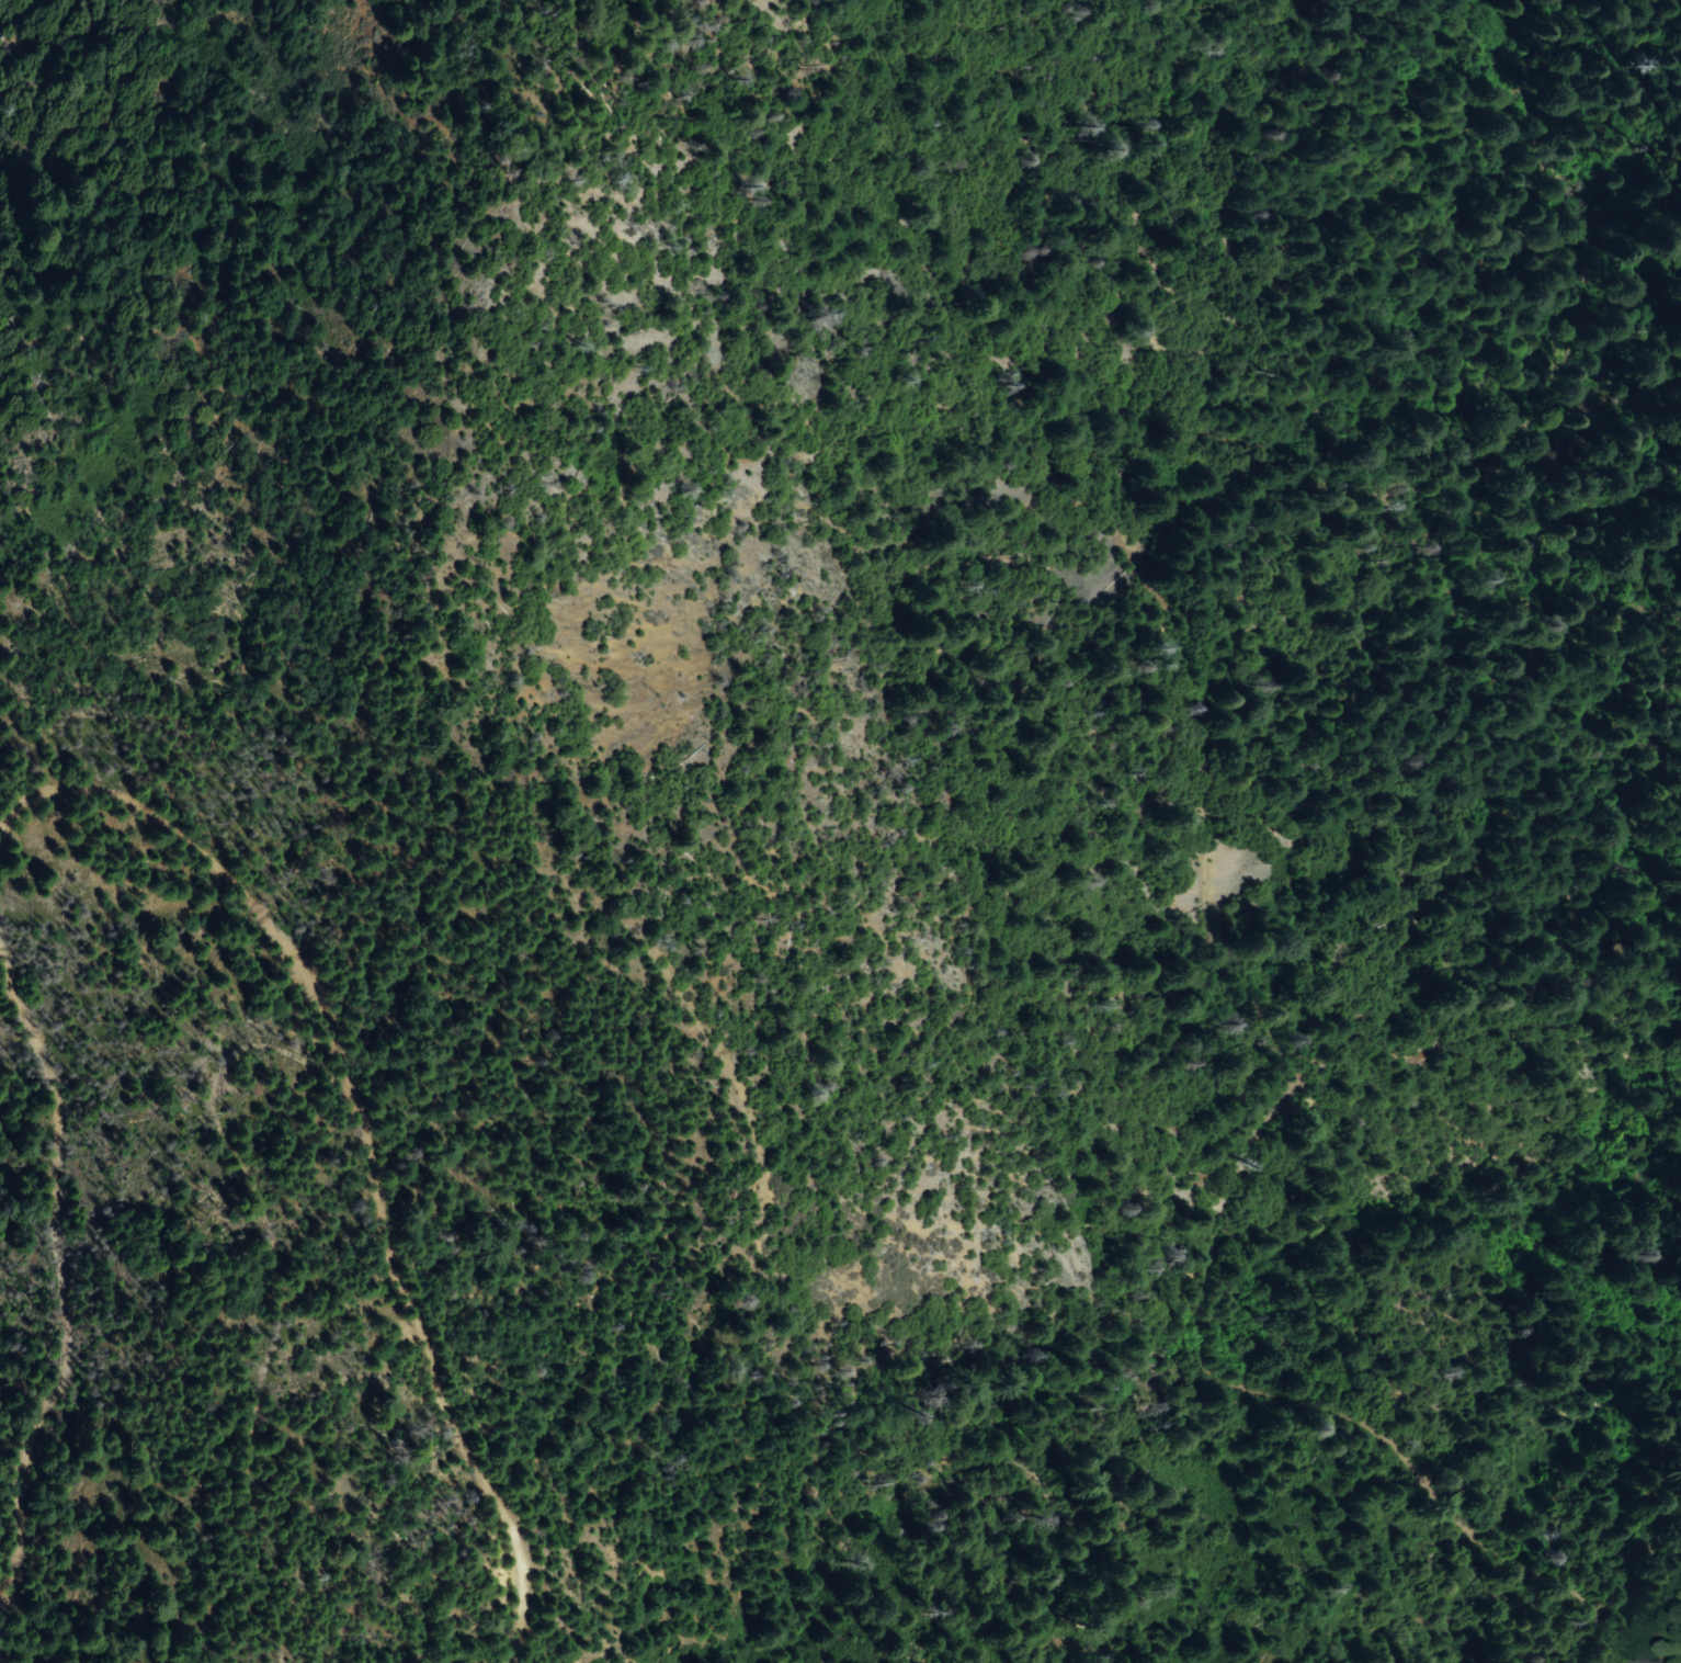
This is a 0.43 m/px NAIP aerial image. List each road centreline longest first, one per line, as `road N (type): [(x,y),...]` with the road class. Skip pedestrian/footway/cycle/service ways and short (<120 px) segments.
road 1 (track): [(0,829),(44,791),(120,794),(188,840),(302,958),(361,1108),(395,1275),(441,1406),(511,1527),(522,1613),(512,1662)]
road 2 (track): [(0,1608),(19,1590),(26,1475),(77,1338),(56,1210),(59,1097),(0,944)]

